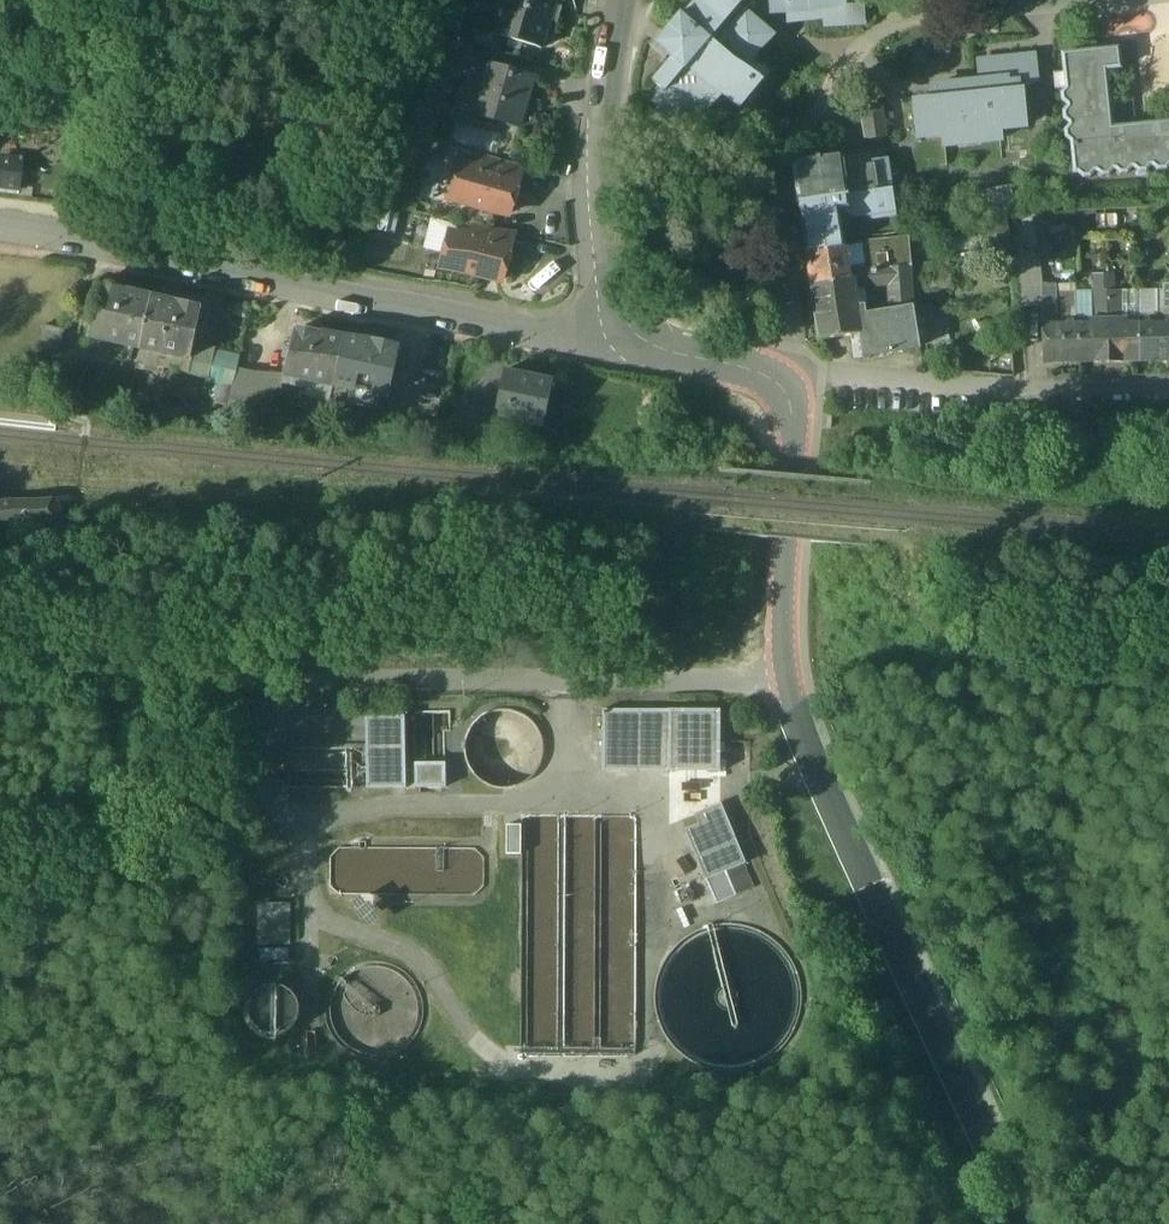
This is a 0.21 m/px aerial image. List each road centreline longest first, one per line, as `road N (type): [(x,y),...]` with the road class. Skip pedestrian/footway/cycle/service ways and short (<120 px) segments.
road 1 (track): [(562,678),(564,793),(662,796),(645,1073),(520,1073),(459,1021),(423,964),(308,918),(309,814),(514,803)]
road 2 (residential): [(789,676),(0,682)]
road 3 (residential): [(623,315),(542,330),(0,225)]
road 4 (tertiary): [(789,676),(808,743),(1025,1223)]
road 5 (residential): [(781,388),(812,380),(1168,382)]
road 6 (tertiary): [(625,0),(602,115),(600,178),(623,315)]
road 7 (tertiary): [(781,388),(796,459),(789,676)]
road 8 (residential): [(778,128),(783,333),(746,371)]
road 9 (track): [(309,814),(280,812),(261,787),(259,741),(358,738)]
road 10 (tertiary): [(623,315),(639,337),(674,353),(746,371)]
road 11 (track): [(307,1052),(307,982),(252,981)]

